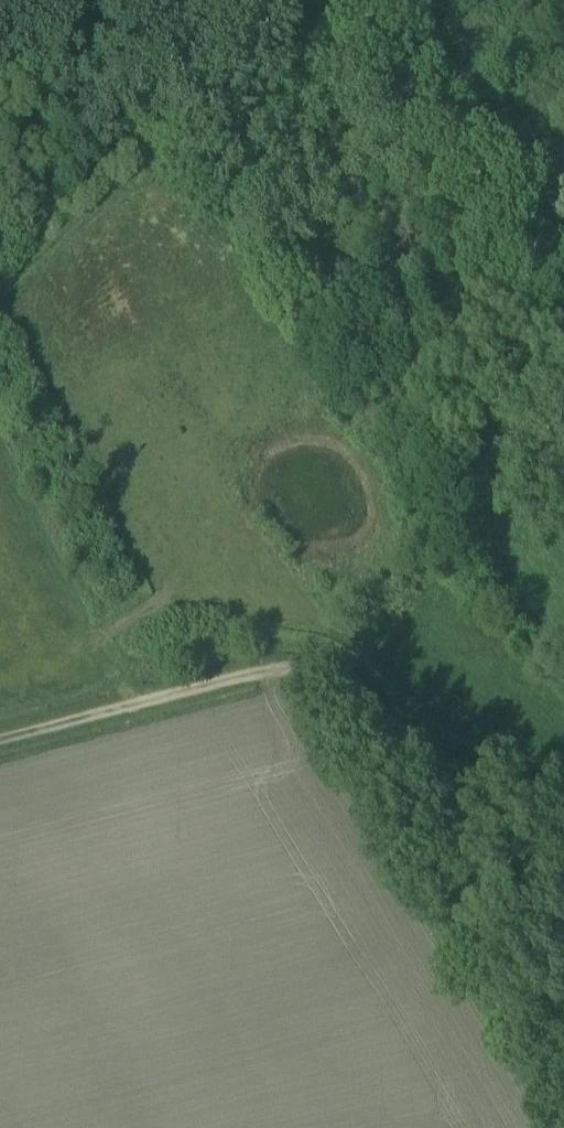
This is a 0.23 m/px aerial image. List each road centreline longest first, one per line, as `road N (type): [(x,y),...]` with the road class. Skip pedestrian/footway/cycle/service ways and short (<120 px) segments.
road 1 (track): [(0,740),(248,675),(304,670),(333,677),(425,762),(563,803)]
road 2 (tertiary): [(563,312),(341,0)]

